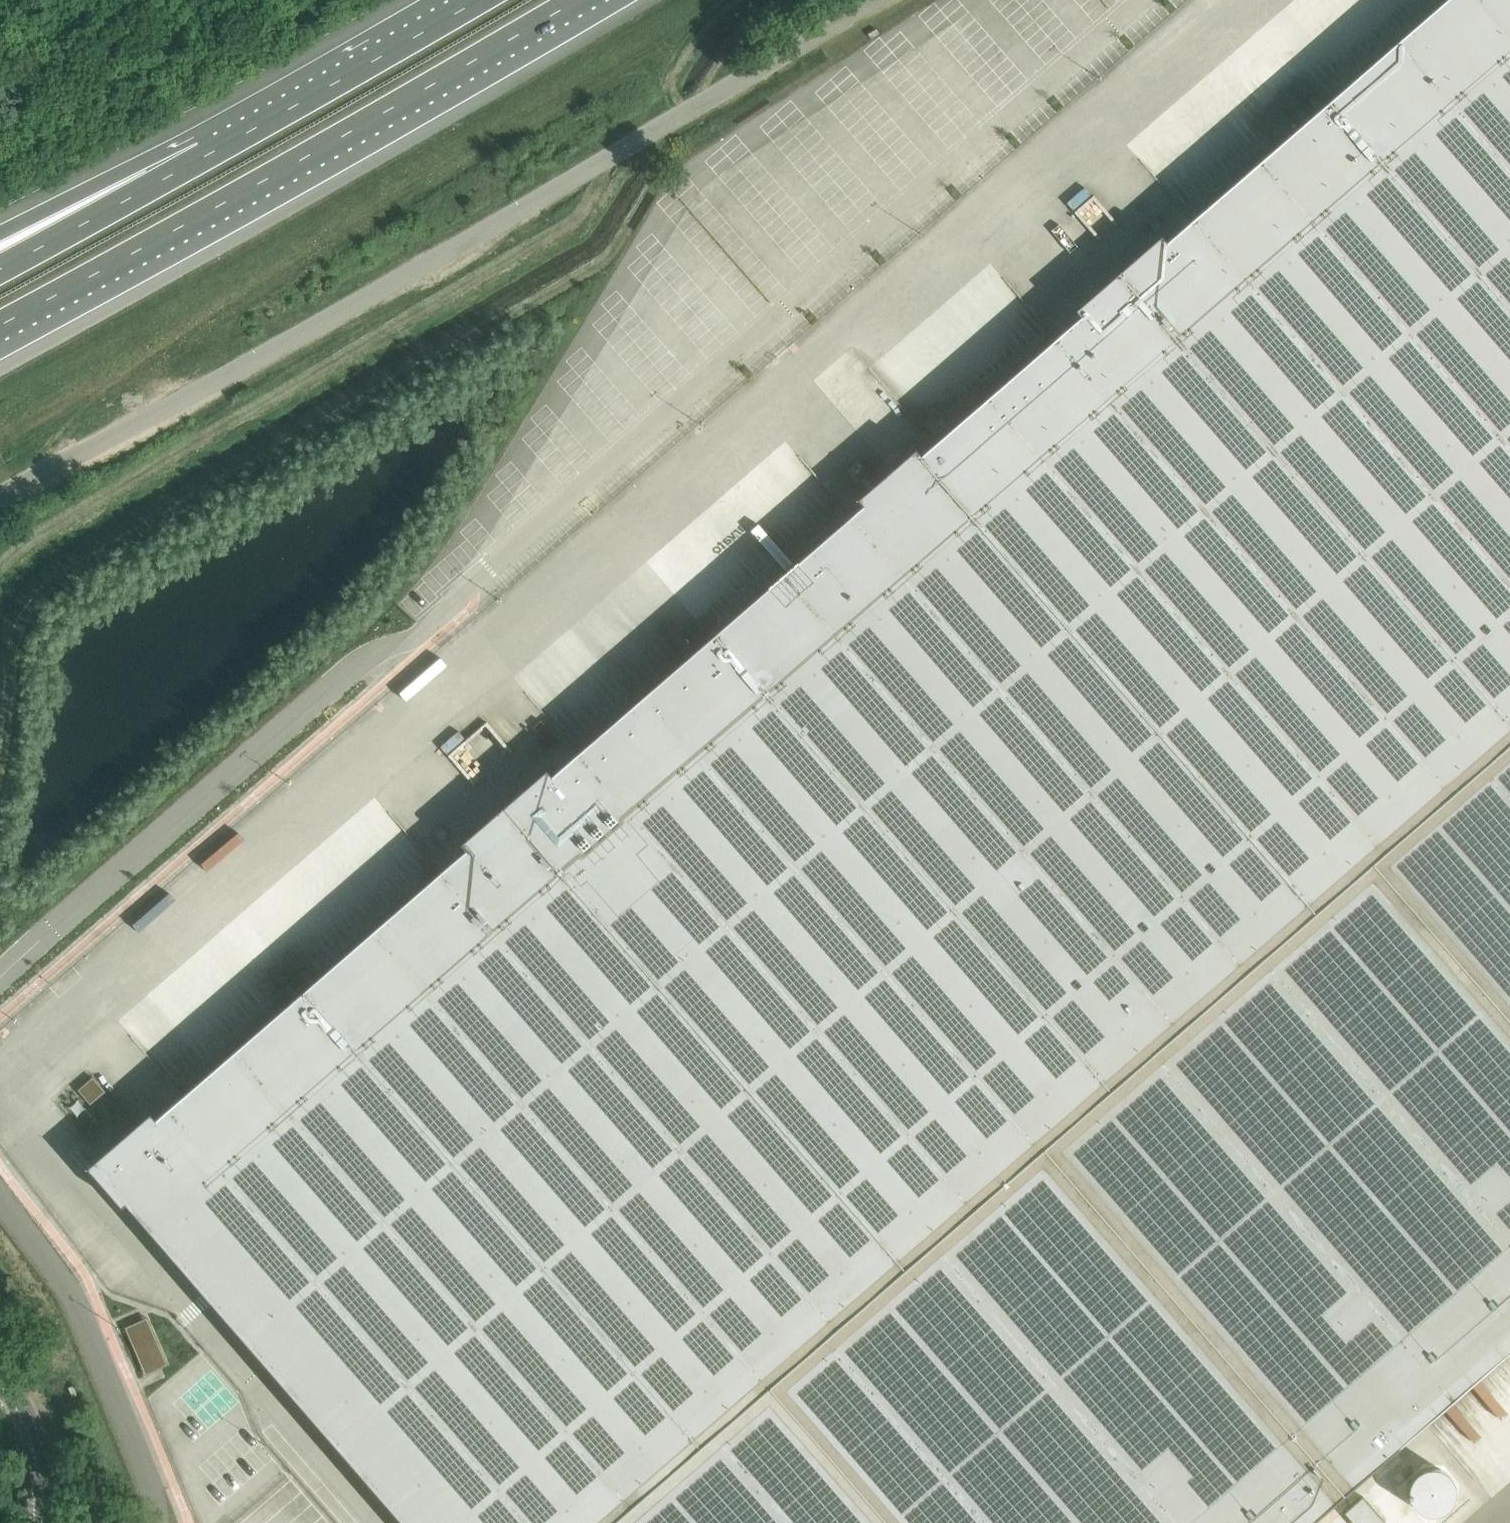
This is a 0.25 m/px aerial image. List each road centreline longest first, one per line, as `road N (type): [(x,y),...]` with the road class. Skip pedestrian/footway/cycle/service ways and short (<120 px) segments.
road 1 (unclassified): [(0,495),(346,310),(870,0)]
road 2 (motorway): [(0,323),(293,166),(578,0)]
road 3 (motorway): [(477,0),(202,156)]
road 4 (motorway): [(202,156),(0,267)]
road 5 (motorway): [(202,156),(0,234)]
road 6 (tertiary): [(49,1522),(41,1447),(0,1380)]

